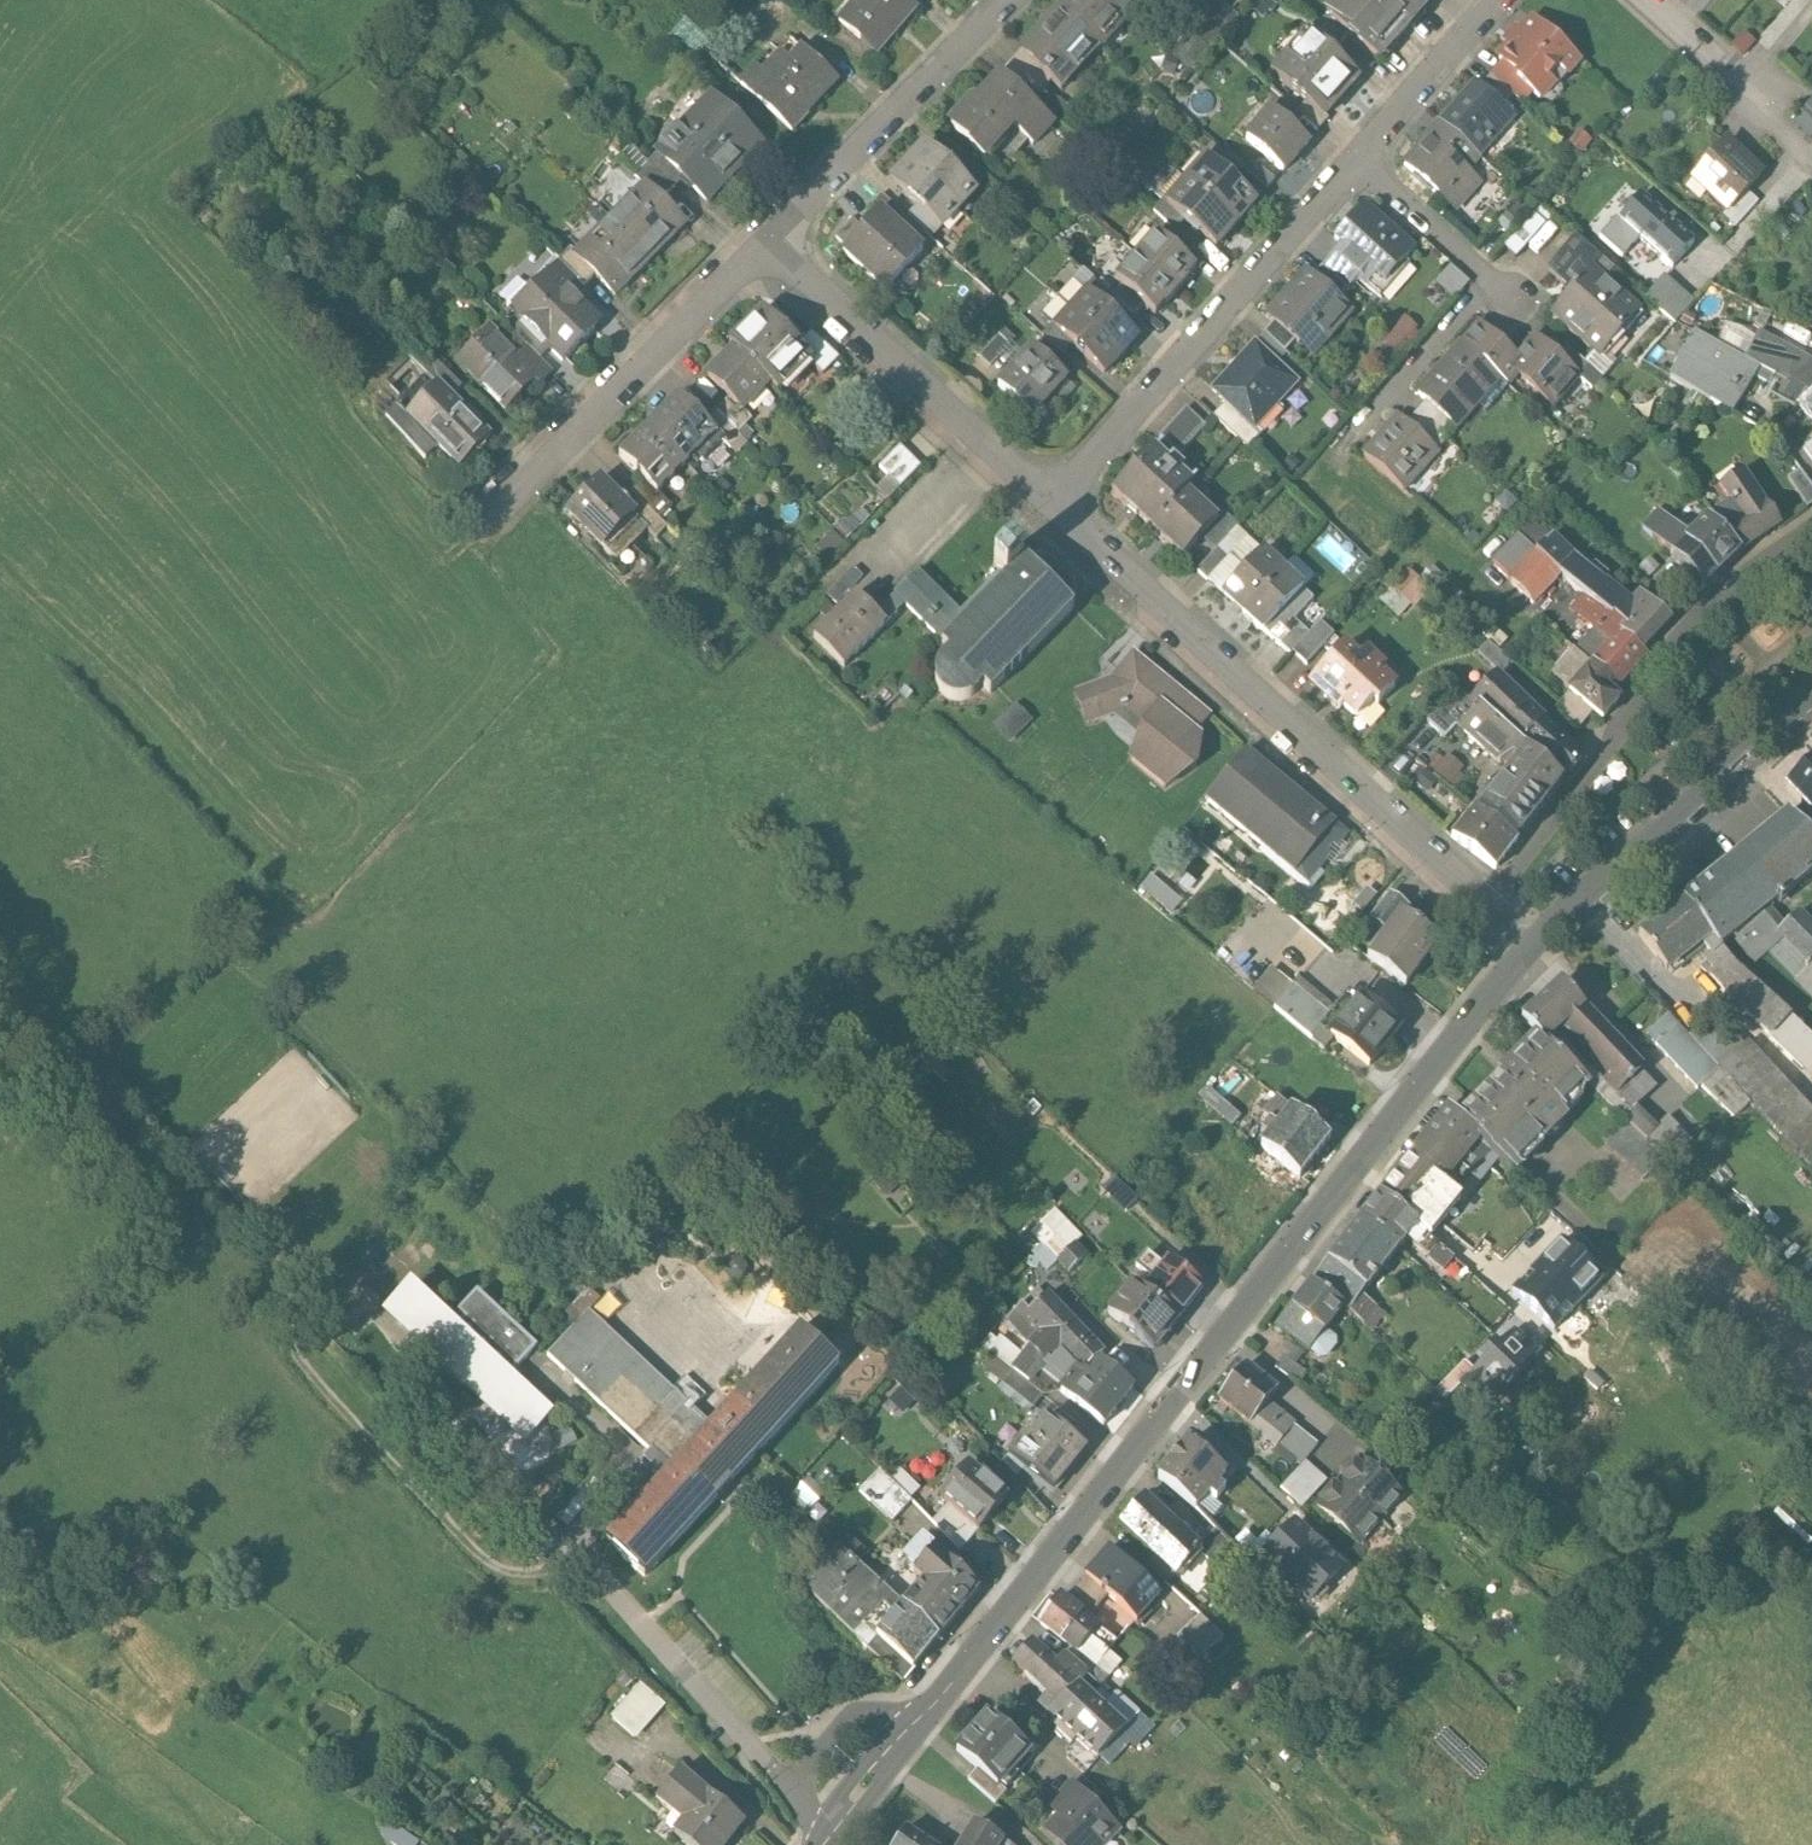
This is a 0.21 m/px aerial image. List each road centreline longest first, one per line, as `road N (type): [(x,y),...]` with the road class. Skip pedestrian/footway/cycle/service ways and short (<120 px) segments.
road 1 (tertiary): [(1530,945),(824,1844)]
road 2 (residential): [(1488,909),(1064,503)]
road 3 (residential): [(1488,909),(1663,665),(1746,577),(1811,534)]
road 4 (residential): [(1064,503),(1364,165)]
road 5 (residential): [(481,519),(774,245)]
road 6 (residential): [(1064,503),(774,245)]
road 7 (tertiary): [(1811,693),(1530,945)]
road 8 (residential): [(774,245),(1012,0)]
road 9 (residential): [(1652,0),(1811,152)]
road 10 (residential): [(1364,165),(1503,0)]
road 11 (residential): [(1364,165),(1519,301)]

